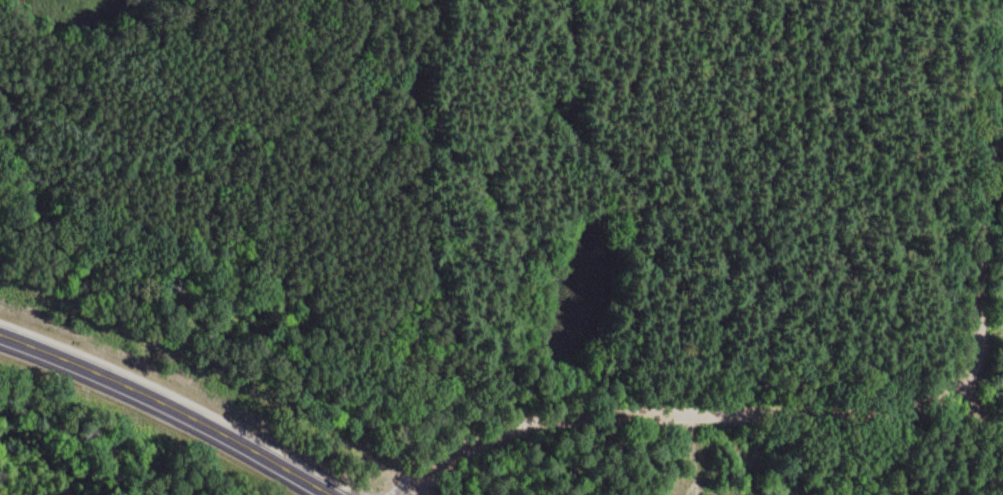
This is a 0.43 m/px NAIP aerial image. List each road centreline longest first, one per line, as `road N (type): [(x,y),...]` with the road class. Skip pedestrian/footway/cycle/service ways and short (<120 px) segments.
road 1 (residential): [(404,494),(449,458),(507,430),(572,416),(884,415),(932,405),(966,377),(978,346)]
road 2 (primary): [(328,494),(111,378),(0,335)]
road 3 (residential): [(978,346),(998,143)]

